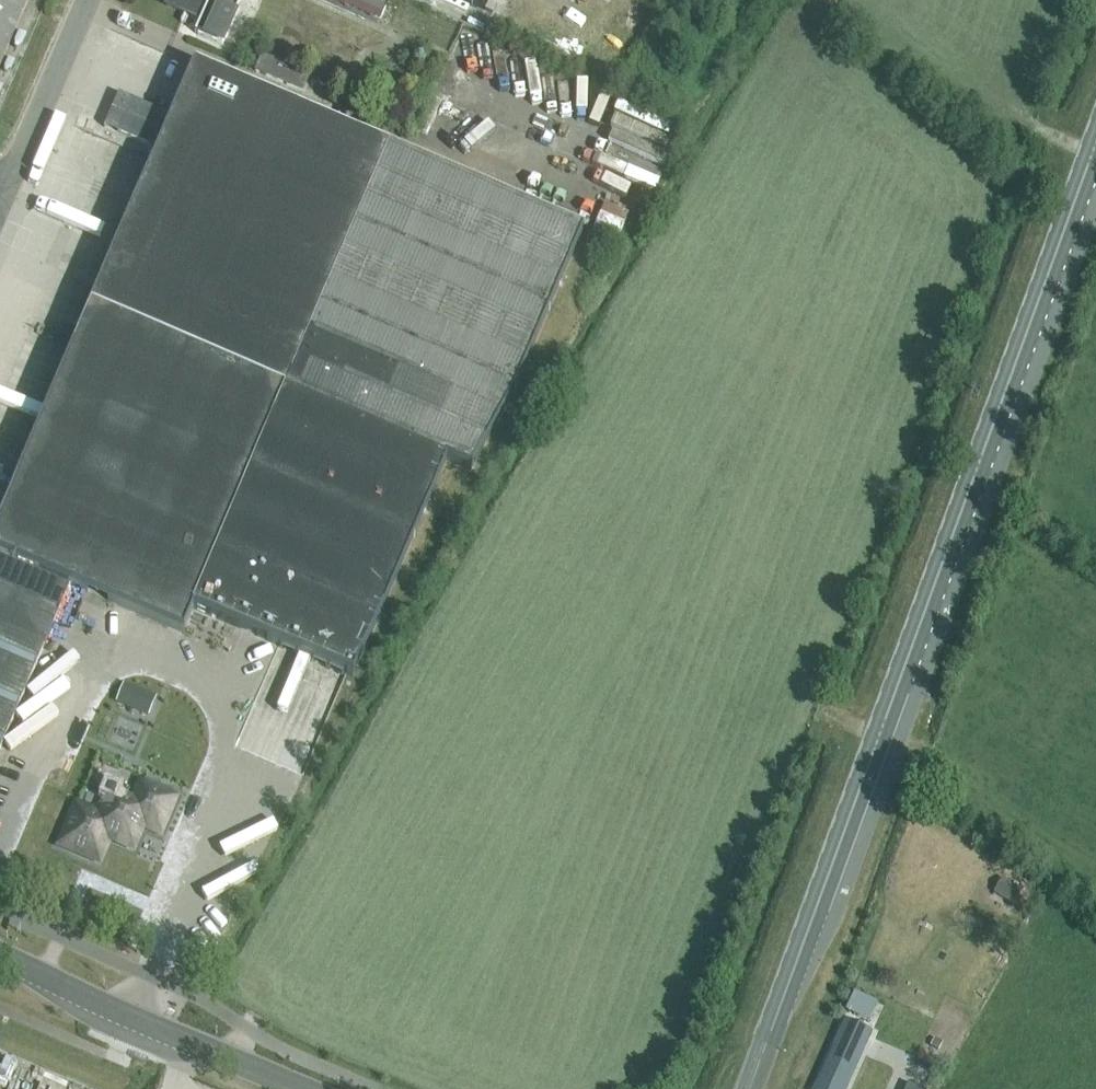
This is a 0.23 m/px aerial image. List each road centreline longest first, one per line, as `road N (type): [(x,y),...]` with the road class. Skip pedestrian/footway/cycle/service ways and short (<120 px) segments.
road 1 (primary): [(750,1088),(938,608),(1095,165)]
road 2 (secondary): [(297,1088),(0,957)]
road 3 (unclassified): [(3,193),(88,0)]

